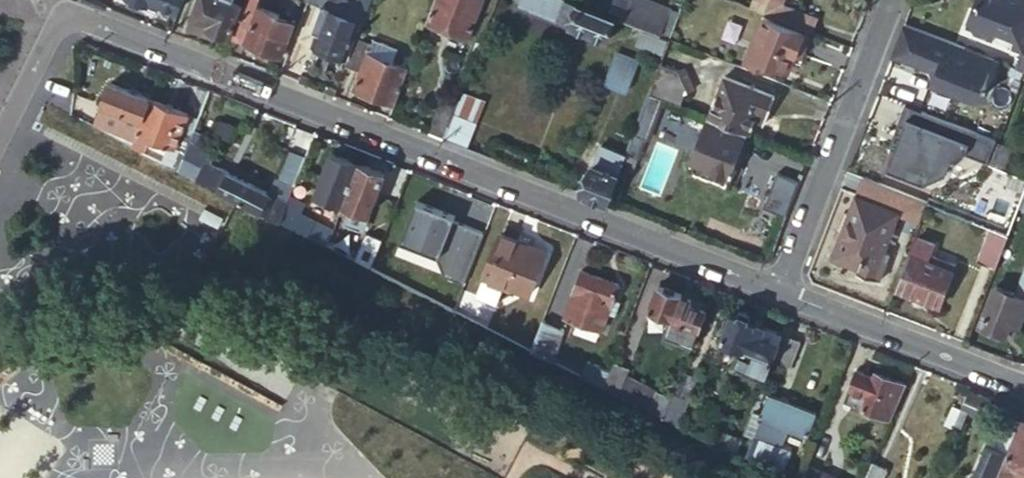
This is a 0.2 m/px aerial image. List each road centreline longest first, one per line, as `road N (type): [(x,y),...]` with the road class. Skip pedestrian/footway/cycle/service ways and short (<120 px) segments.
road 1 (residential): [(780,291),(60,13),(0,132)]
road 2 (residential): [(893,0),(780,291)]
road 3 (residential): [(1023,386),(780,291)]

